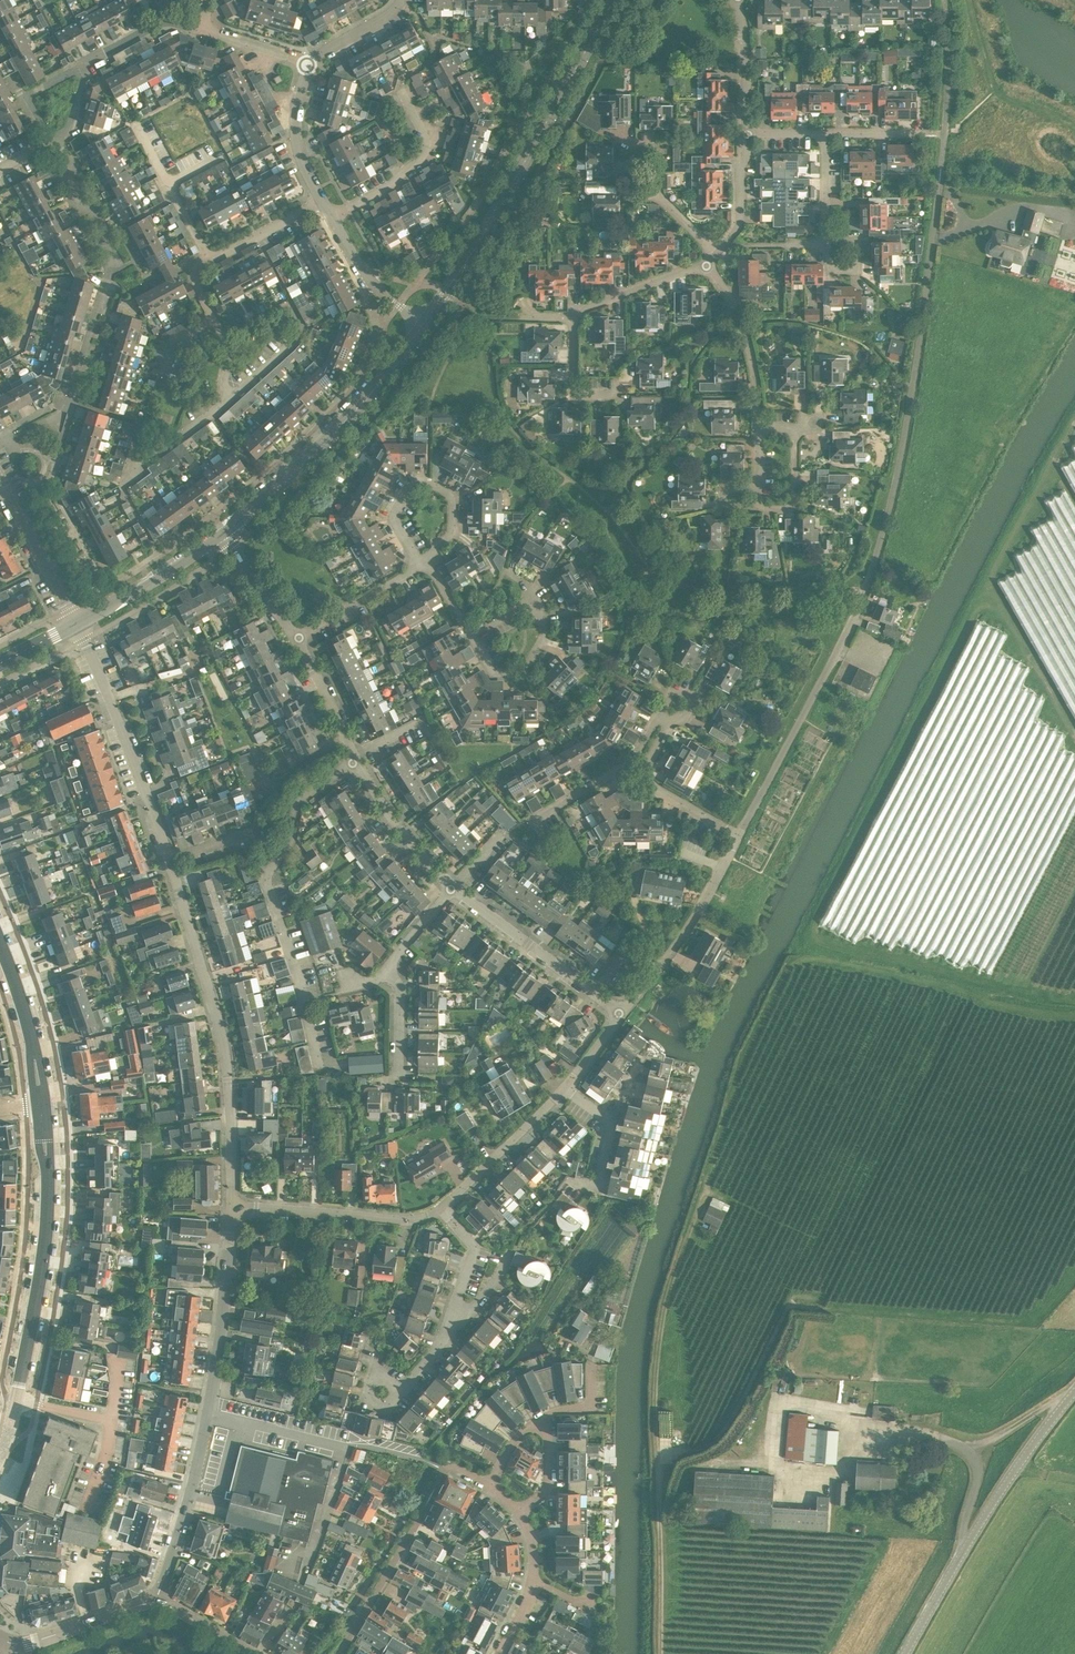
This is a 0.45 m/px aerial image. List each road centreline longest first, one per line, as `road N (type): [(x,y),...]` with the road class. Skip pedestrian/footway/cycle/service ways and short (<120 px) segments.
road 1 (residential): [(739,834),(854,616),(878,550),(907,422),(939,187)]
road 2 (track): [(660,1653),(658,1347),(674,1274),(707,1192)]
road 3 (residential): [(155,1603),(199,1456),(232,1207)]
road 4 (tertiary): [(423,324),(614,0)]
road 5 (residential): [(232,1207),(222,1035),(167,859)]
road 6 (secondary): [(10,1427),(44,1249),(43,1102)]
road 7 (tertiary): [(906,1653),(965,1549),(1074,1391)]
road 8 (tertiary): [(222,536),(318,450),(423,324)]
road 9 (residential): [(491,1485),(456,1466),(444,1469),(340,1653)]
road 10 (residential): [(167,859),(77,623)]
road 11 (residential): [(622,1014),(699,912),(739,834)]
road 12 (residential): [(232,1207),(409,1220),(442,1207)]
road 13 (residential): [(622,1014),(452,886)]
road 14 (residential): [(416,566),(393,516),(421,483),(451,496),(453,510),(453,535),(424,559)]
road 15 (residential): [(330,218),(424,154),(425,138),(400,88)]
road 16 (residential): [(706,263),(741,325),(760,426)]
road 17 (residential): [(442,1207),(565,1087)]
road 18 (tertiary): [(77,623),(222,536)]
road 19 (secondary): [(43,1102),(32,1036),(0,945)]
road 20 (residential): [(77,623),(0,480)]
road 21 (secondary): [(0,1640),(27,1643),(155,1603)]
road 22 (residential): [(470,635),(490,671),(524,671),(545,639),(532,596)]
road 23 (residential): [(452,886),(354,762)]
road 24 (residential): [(760,426),(794,426),(794,502),(757,509)]
road 25 (residential): [(321,202),(296,137),(310,63)]
road 26 (residential): [(706,263),(588,304),(574,316)]
road 27 (residential): [(423,324),(358,266),(330,218)]
road 28 (residential): [(572,1181),(600,1178),(610,1133),(602,1115),(565,1087)]
road 29 (residential): [(297,639),(416,566)]
road 30 (residential): [(199,266),(321,202)]
road 31 (residential): [(354,762),(297,639)]
road 32 (residential): [(80,66),(155,24),(203,29)]
road 33 (residential): [(739,0),(746,134)]
road 34 (residential): [(459,1320),(453,1311),(475,1246),(442,1207)]
road 35 (residential): [(297,639),(222,536)]
road 36 (residential): [(616,380),(609,395),(574,391),(574,316)]
road 37 (residential): [(746,134),(737,221),(715,251)]
road 38 (residential): [(227,398),(130,469)]

